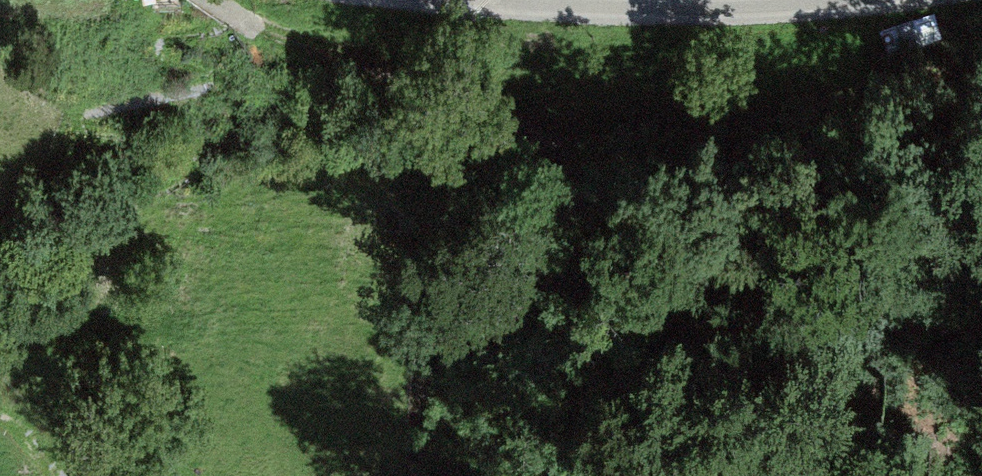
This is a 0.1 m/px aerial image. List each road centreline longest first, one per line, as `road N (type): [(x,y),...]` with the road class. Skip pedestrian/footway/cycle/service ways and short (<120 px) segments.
road 1 (track): [(212,0),(475,107),(702,230),(770,253),(981,250)]

